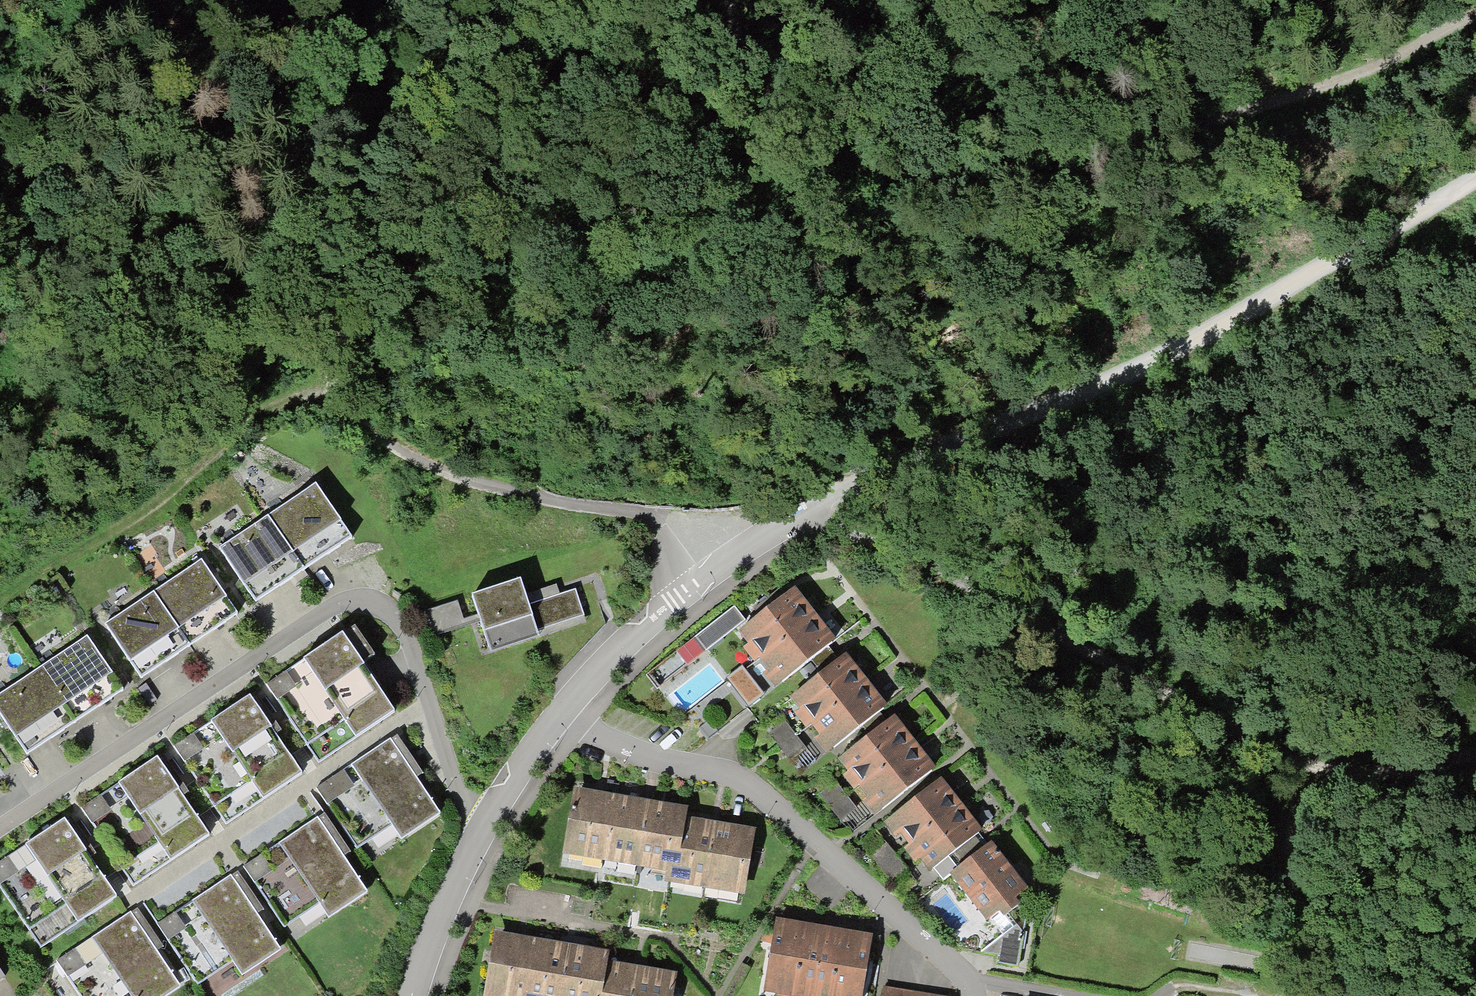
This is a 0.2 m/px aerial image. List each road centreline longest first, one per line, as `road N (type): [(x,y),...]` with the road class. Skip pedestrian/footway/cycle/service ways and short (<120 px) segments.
road 1 (track): [(1475,754),(1373,778),(1257,748),(952,574),(798,514),(1116,381),(1255,308),(1475,176)]
road 2 (track): [(1475,13),(1334,83),(1115,143),(908,175),(860,165),(790,127),(740,52),(730,0)]
road 3 (residential): [(487,825),(465,802),(403,628),(381,602),(348,598),(0,824)]
road 4 (residential): [(975,995),(955,964),(735,771),(626,751),(565,711)]
road 5 (track): [(326,398),(411,462),(525,498),(646,518),(740,553)]
road 6 (track): [(326,398),(277,407),(192,481),(0,607)]
road 7 (residential): [(565,711),(663,613),(798,514)]
road 8 (track): [(1342,775),(1300,803),(1286,838),(1291,877),(1337,995)]
road 9 (residential): [(412,995),(436,925),(487,825)]
road 10 (residential): [(487,825),(565,711)]

